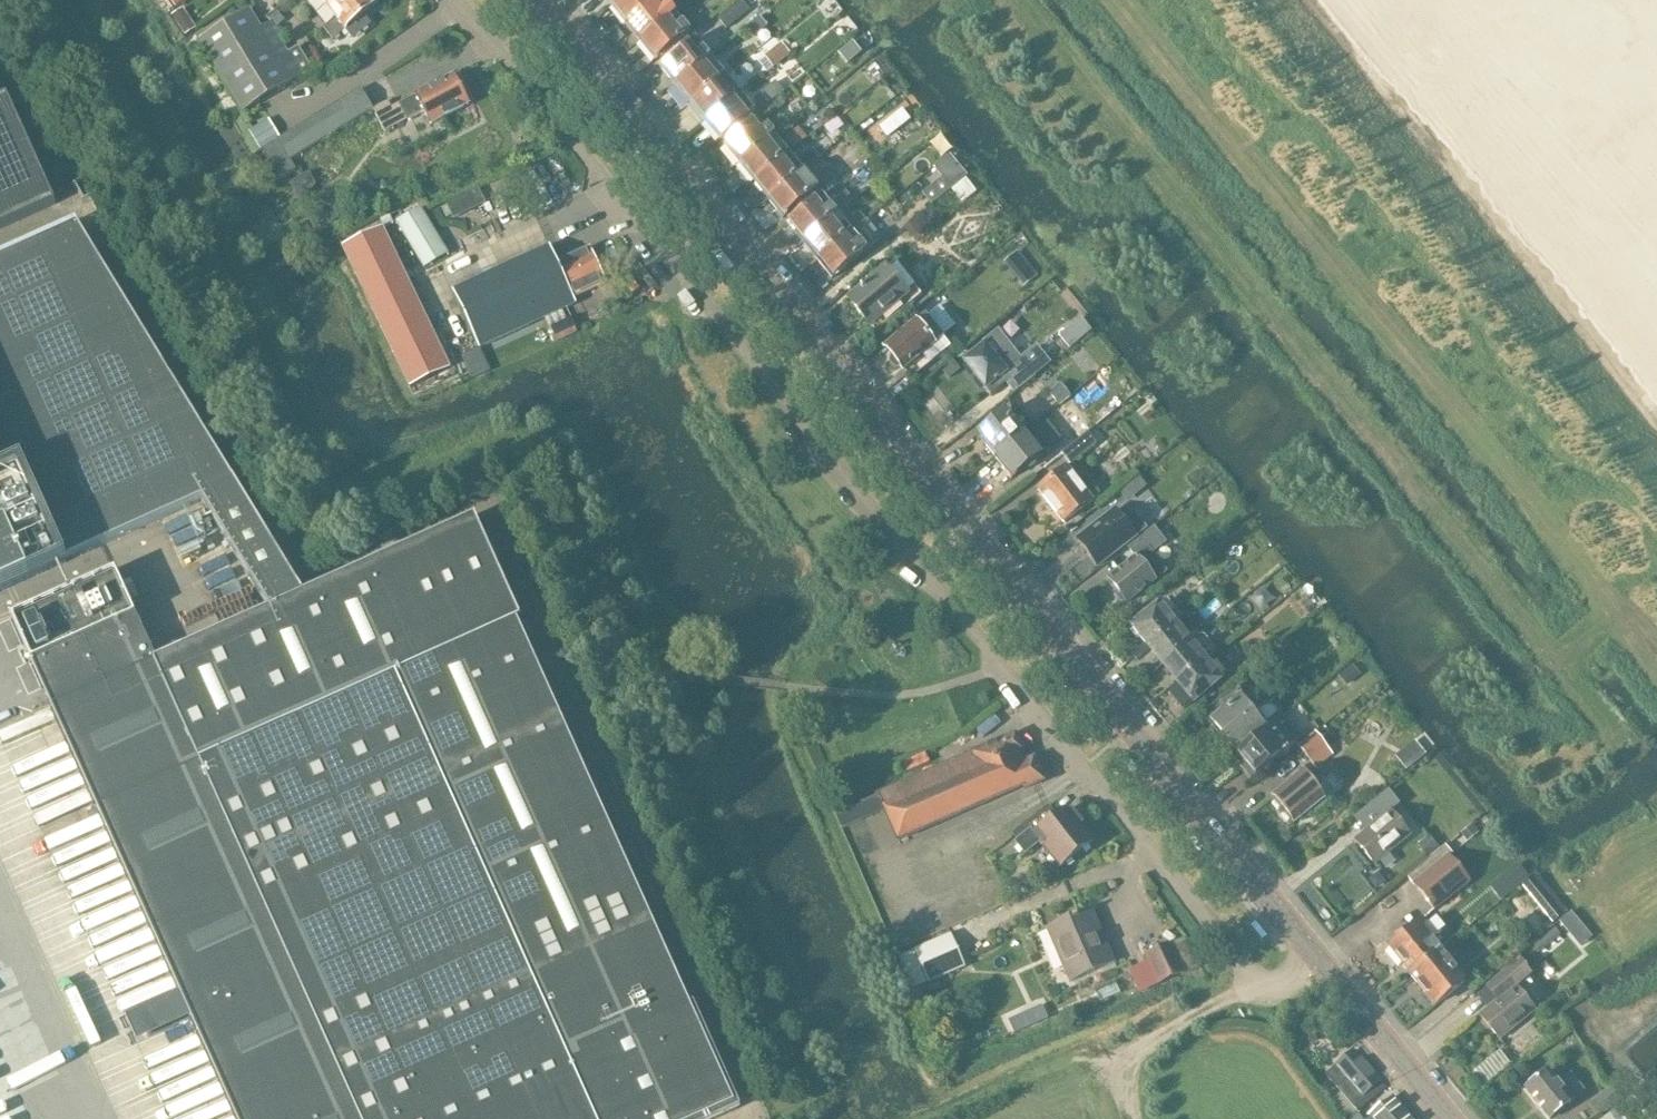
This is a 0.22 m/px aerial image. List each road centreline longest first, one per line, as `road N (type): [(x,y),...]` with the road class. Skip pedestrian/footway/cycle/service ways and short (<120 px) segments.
road 1 (residential): [(455,0),(1259,983),(1285,985),(1318,961)]
road 2 (tertiary): [(1318,961),(536,0)]
road 3 (tertiary): [(1447,1118),(1318,961)]

